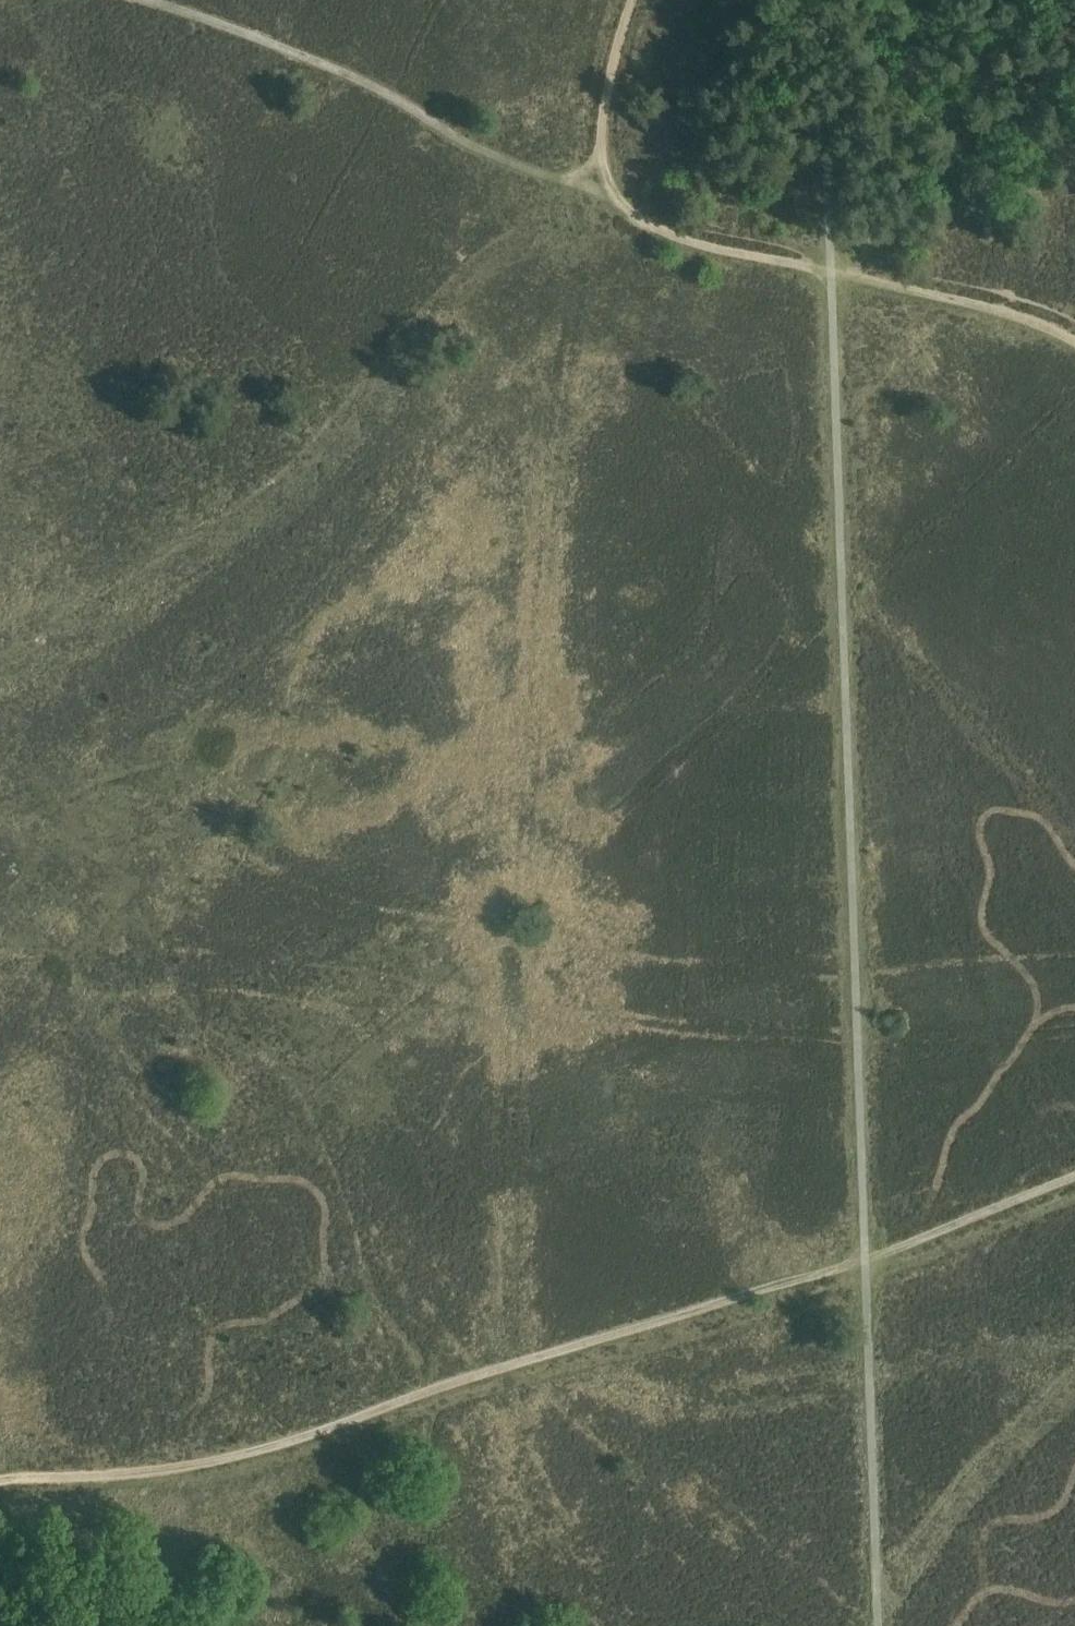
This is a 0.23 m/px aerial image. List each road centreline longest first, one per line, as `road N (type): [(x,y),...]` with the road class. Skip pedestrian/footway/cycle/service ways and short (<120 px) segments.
road 1 (track): [(0,1482),(242,1455),(865,1259),(1074,1178)]
road 2 (track): [(1074,343),(979,305),(676,237),(629,216),(609,193),(602,144),(604,104),(635,0)]

